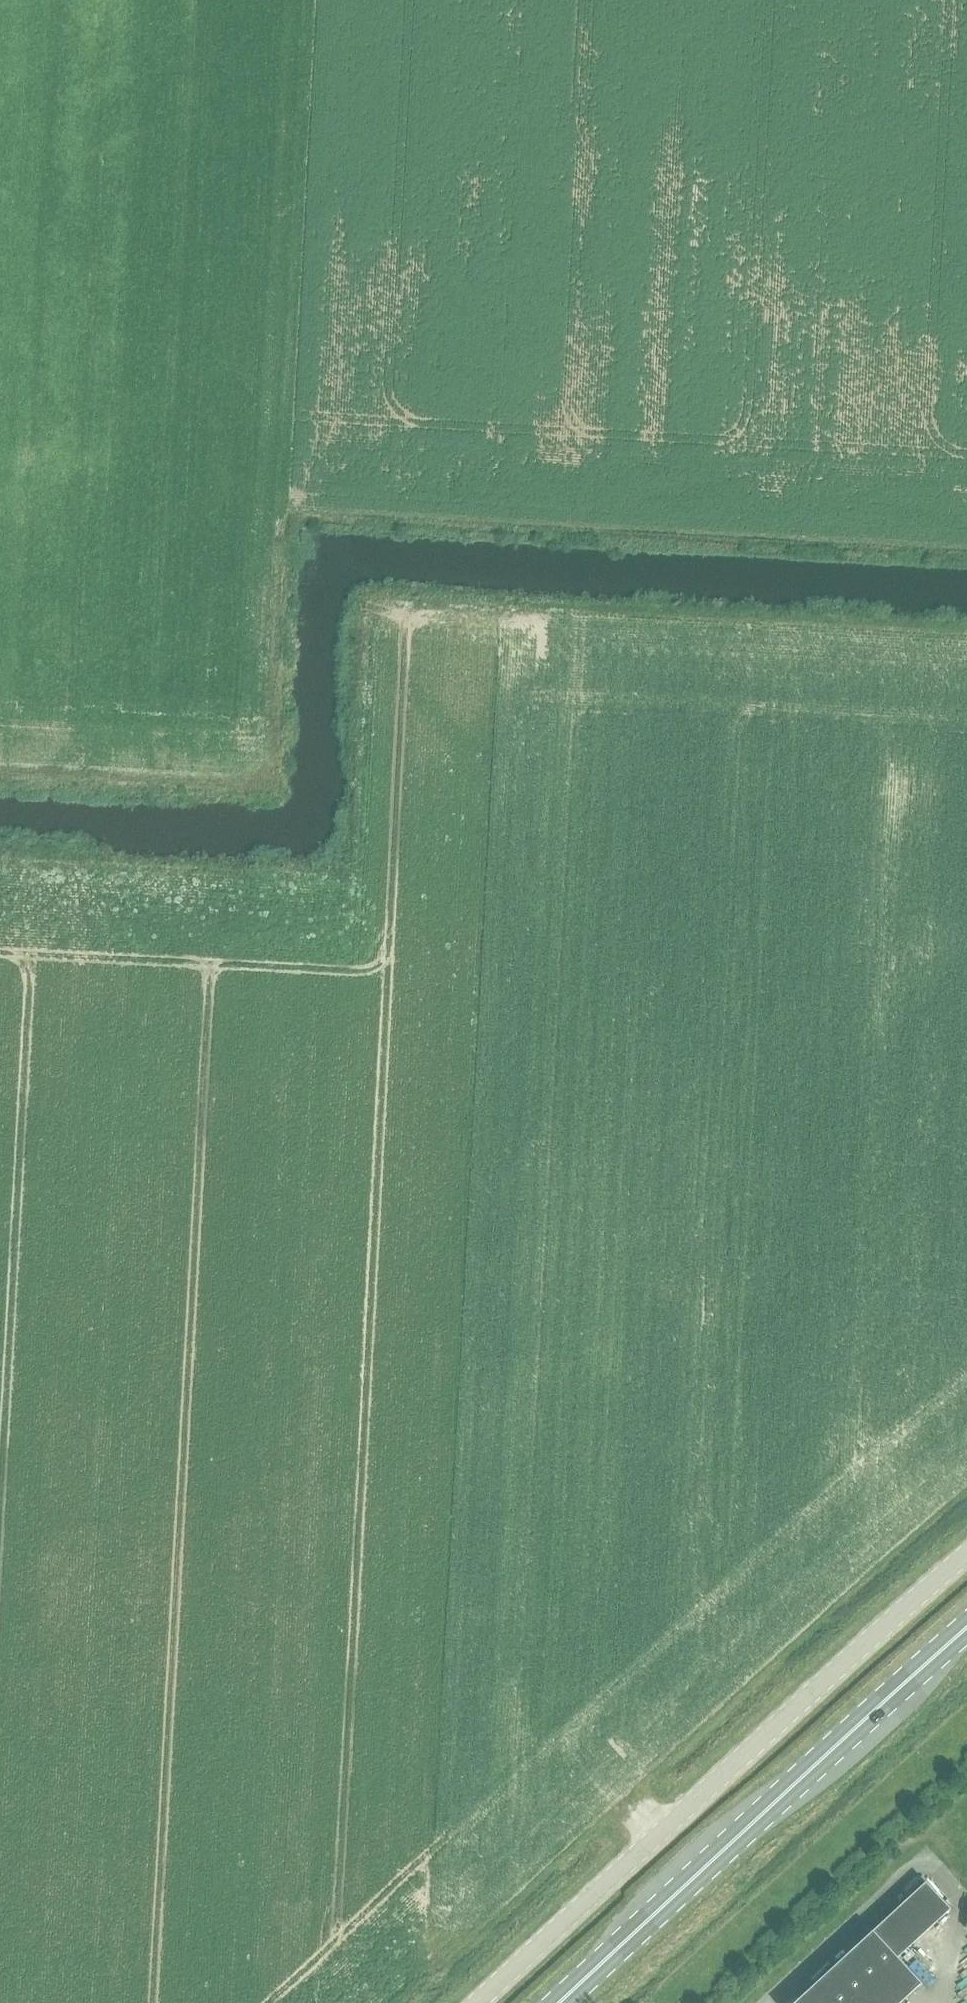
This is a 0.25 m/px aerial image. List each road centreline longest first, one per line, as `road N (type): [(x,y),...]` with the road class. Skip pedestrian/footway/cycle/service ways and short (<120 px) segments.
road 1 (tertiary): [(476,2002),(966,1553)]
road 2 (primary): [(966,1628),(557,2002)]

